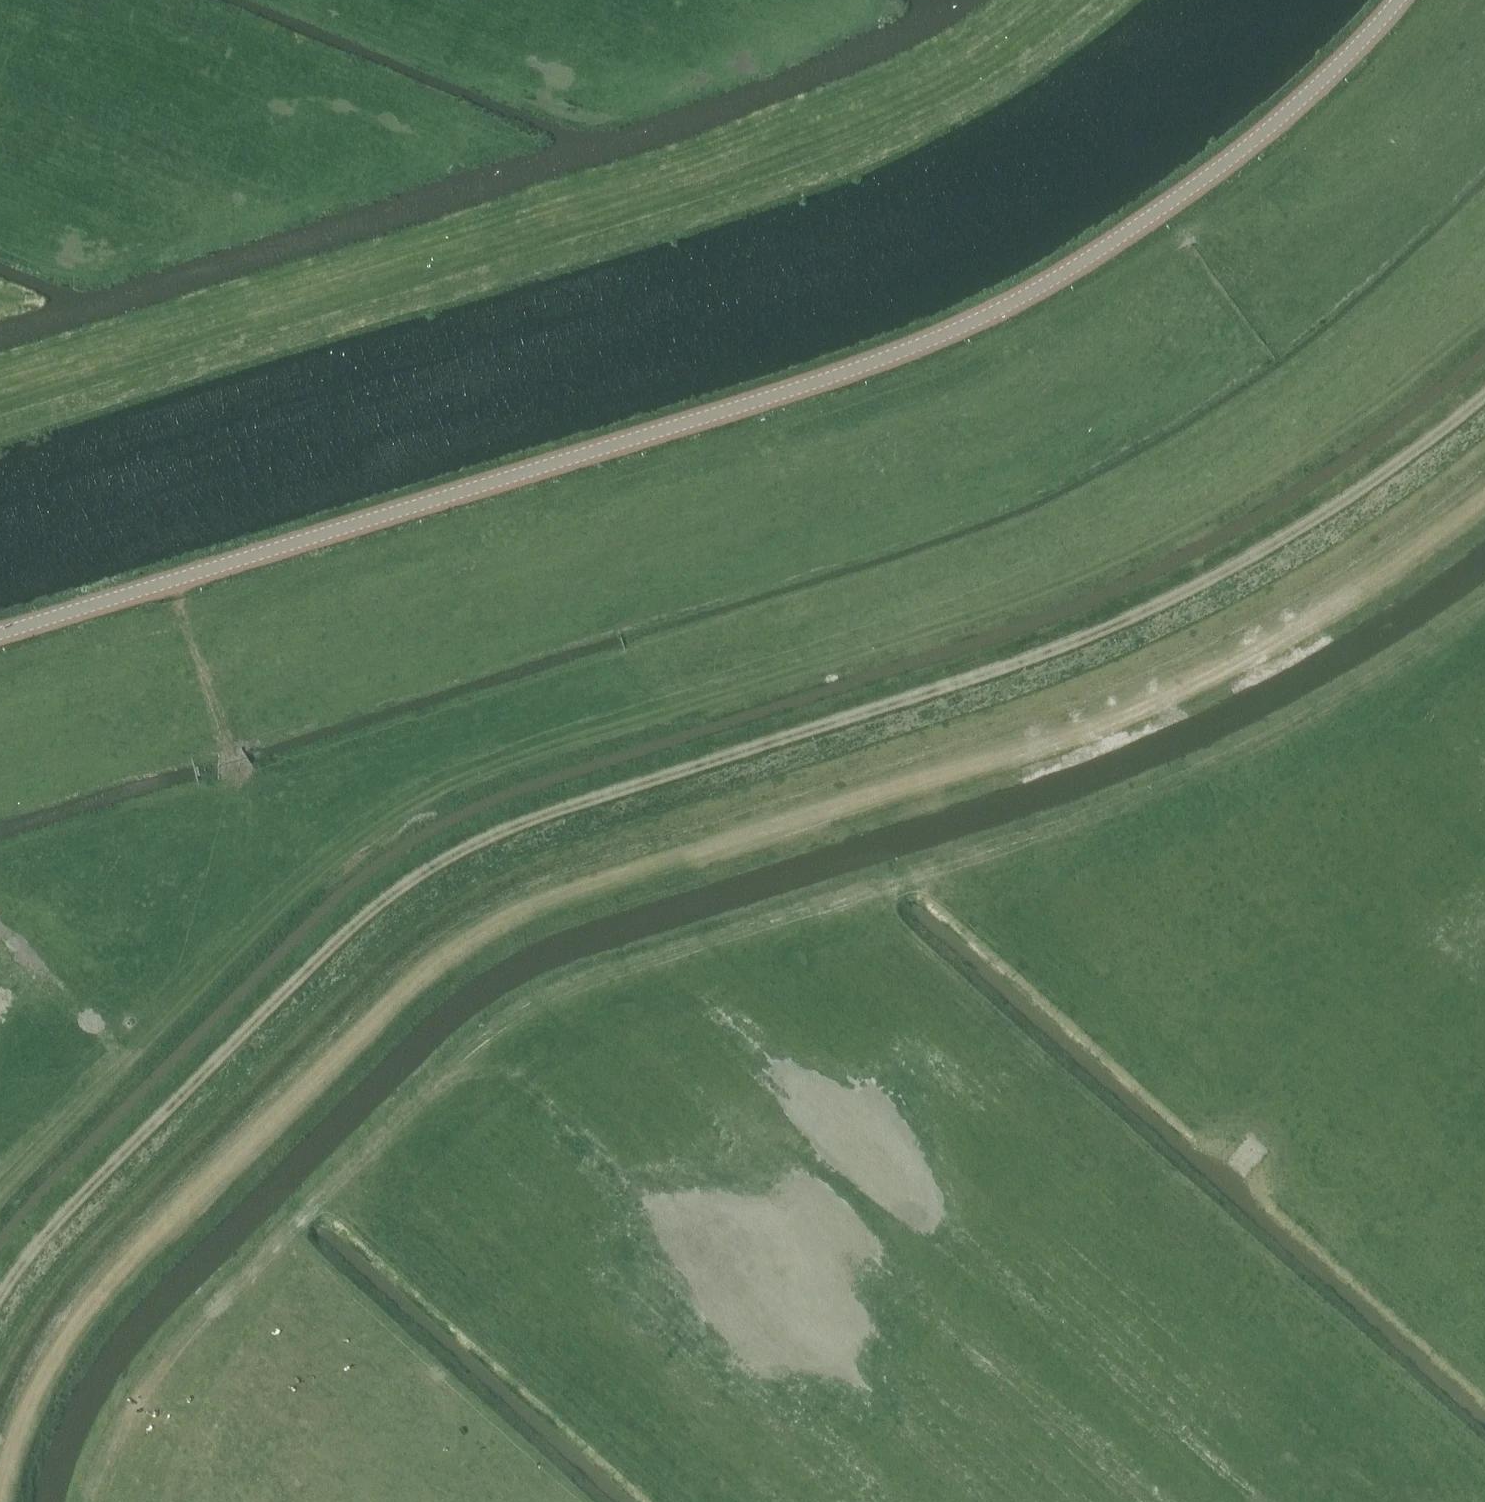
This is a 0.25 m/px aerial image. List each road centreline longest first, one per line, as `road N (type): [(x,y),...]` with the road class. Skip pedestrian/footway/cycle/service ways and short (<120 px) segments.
road 1 (tertiary): [(0,636),(808,385),(970,324),(1139,224),(1289,107),(1403,0)]
road 2 (track): [(0,1193),(143,1048),(137,966),(235,773),(173,582)]

